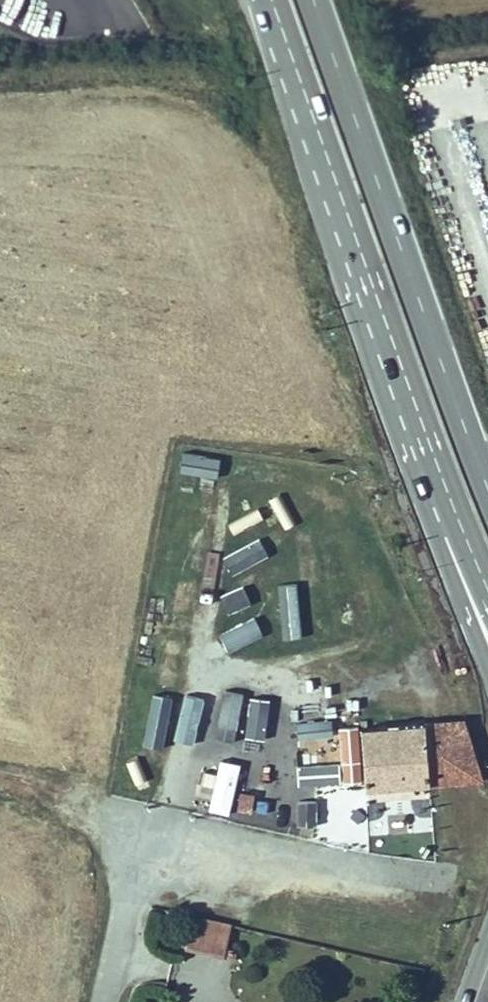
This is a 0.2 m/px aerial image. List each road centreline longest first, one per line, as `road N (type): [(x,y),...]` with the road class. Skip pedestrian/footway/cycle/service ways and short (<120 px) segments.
road 1 (trunk): [(487,468),(320,0)]
road 2 (trunk): [(271,0),(397,356)]
road 3 (trunk): [(397,356),(487,648)]
road 4 (unclassified): [(103,1001),(134,873),(165,845),(256,853)]
road 5 (trunk): [(397,356),(487,571)]

